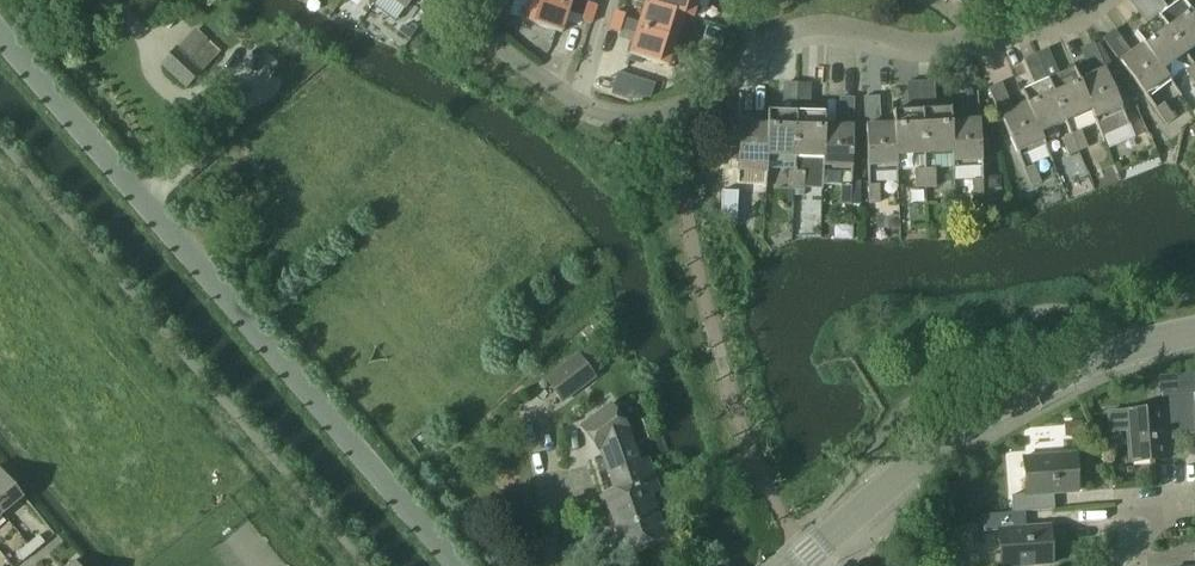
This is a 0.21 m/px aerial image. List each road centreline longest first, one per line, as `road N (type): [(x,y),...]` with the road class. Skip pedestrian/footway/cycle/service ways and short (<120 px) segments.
road 1 (unclassified): [(456,565),(0,34)]
road 2 (residential): [(576,105),(629,118),(668,113),(708,92),(777,33),(817,25),(948,43),(1065,16),(1100,0)]
road 3 (tertiary): [(801,565),(980,422),(1102,357),(1194,332)]
road 4 (residential): [(477,0),(485,32),(505,56),(576,105)]

